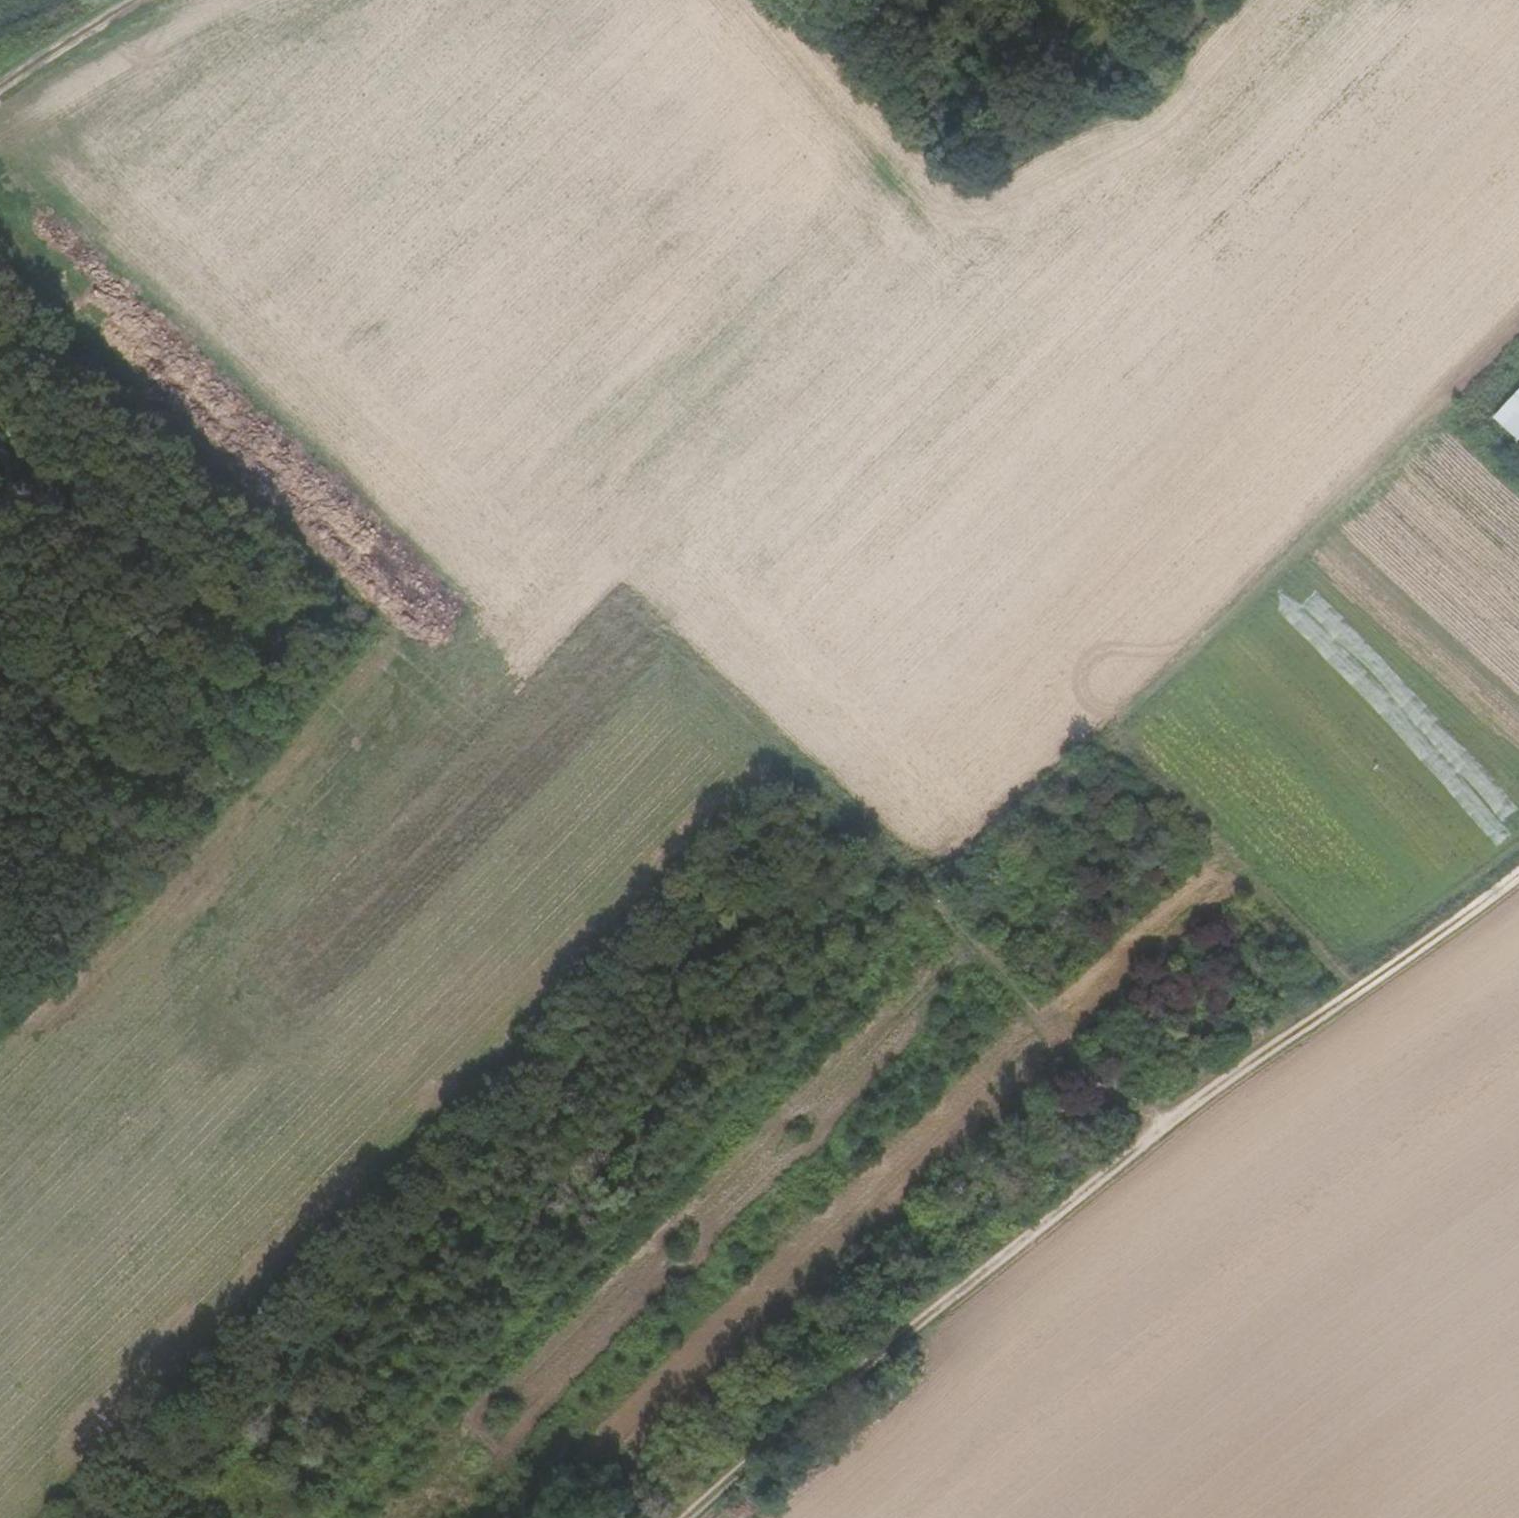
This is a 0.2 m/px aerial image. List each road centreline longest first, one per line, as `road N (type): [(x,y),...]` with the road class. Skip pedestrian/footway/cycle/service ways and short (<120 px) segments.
road 1 (track): [(698,1517),(1179,1108),(1518,877)]
road 2 (track): [(1179,1108),(1132,1081),(698,667)]
road 3 (track): [(129,0),(0,84)]

